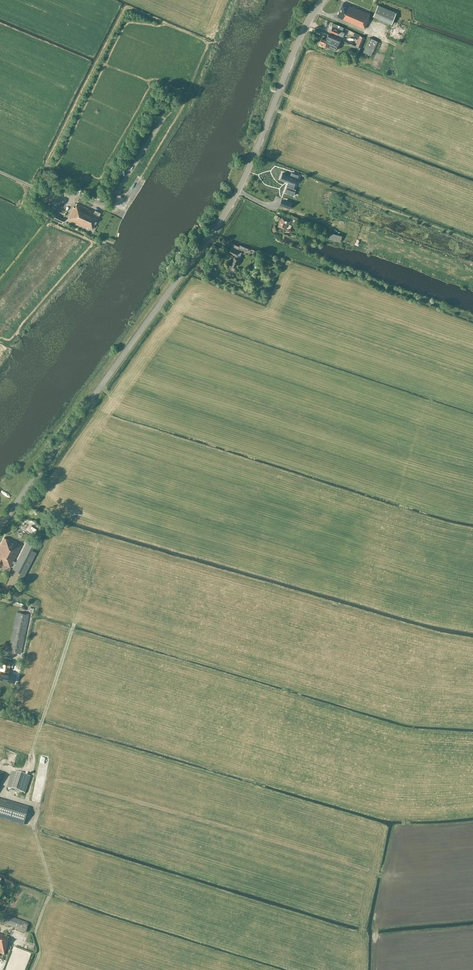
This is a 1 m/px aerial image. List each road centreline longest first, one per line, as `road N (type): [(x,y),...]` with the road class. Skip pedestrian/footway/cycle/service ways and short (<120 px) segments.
road 1 (tertiary): [(0,526),(230,205),(322,0)]

